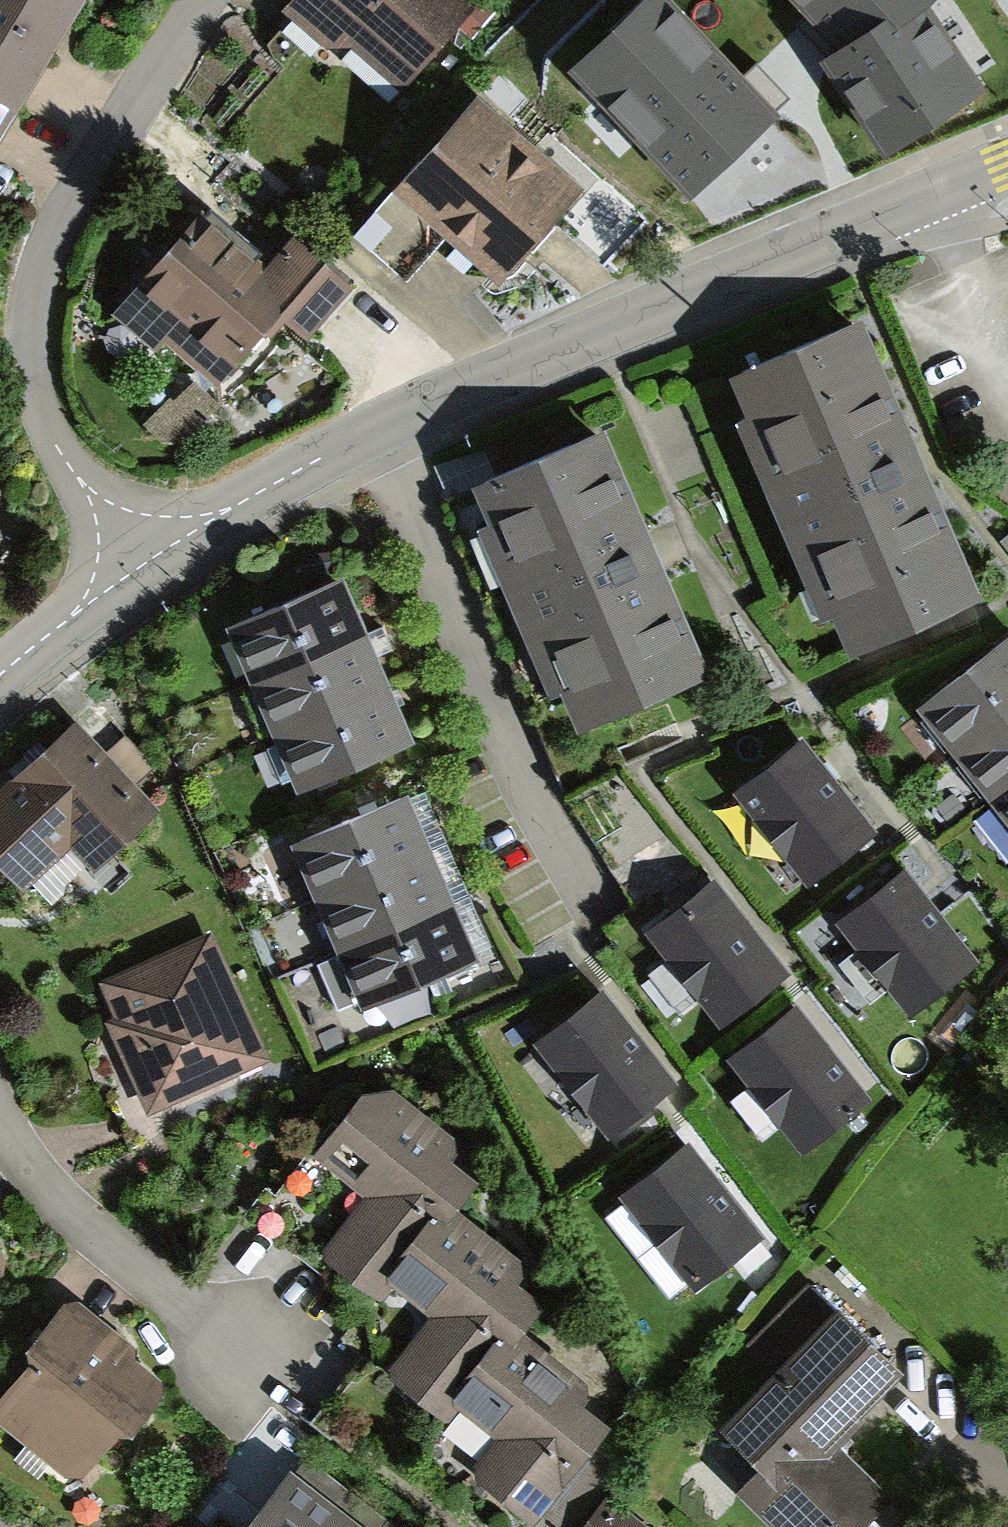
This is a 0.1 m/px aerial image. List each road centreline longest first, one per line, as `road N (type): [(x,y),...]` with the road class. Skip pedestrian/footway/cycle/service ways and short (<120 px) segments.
road 1 (tertiary): [(1007,164),(377,427),(142,564)]
road 2 (residential): [(198,0),(53,239),(32,313),(32,381),(59,449),(142,564)]
road 3 (residential): [(0,1111),(70,1217),(238,1347)]
road 4 (tertiary): [(142,564),(0,678)]

